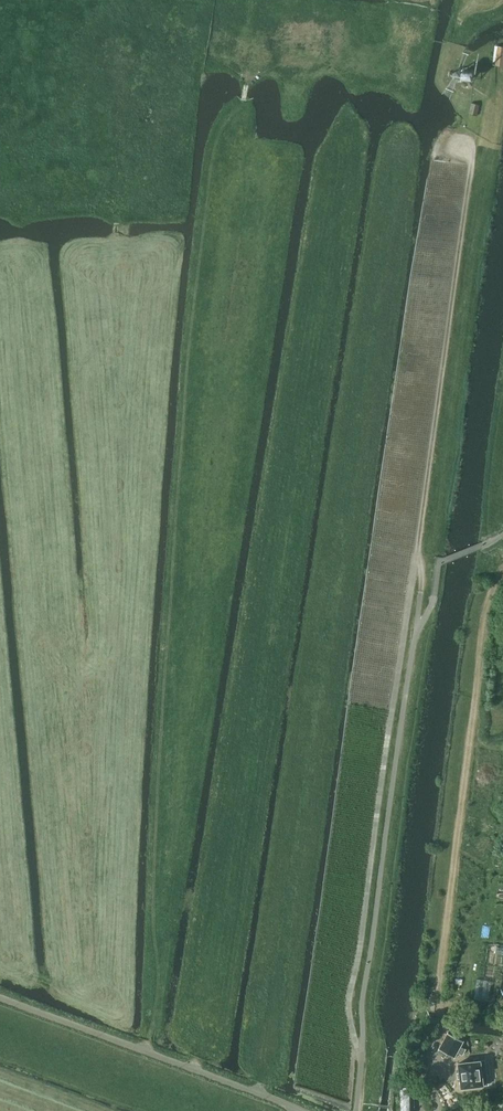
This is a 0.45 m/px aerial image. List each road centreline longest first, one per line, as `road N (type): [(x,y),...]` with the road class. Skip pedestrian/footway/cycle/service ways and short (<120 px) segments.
road 1 (track): [(360,1057),(349,1000),(419,544)]
road 2 (track): [(415,639),(419,544),(470,169),(461,146)]

